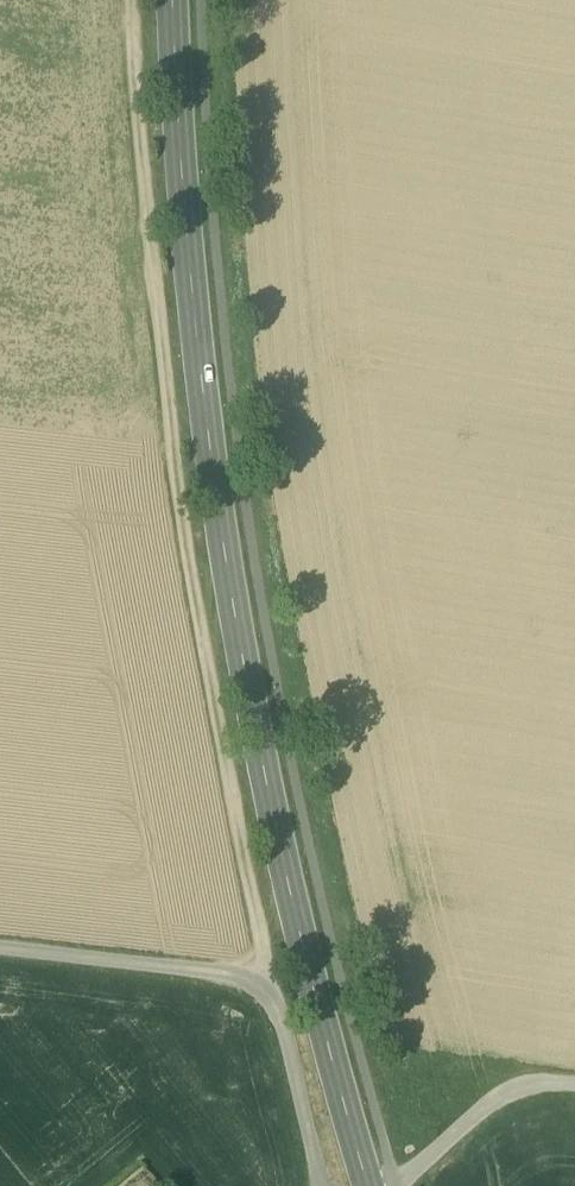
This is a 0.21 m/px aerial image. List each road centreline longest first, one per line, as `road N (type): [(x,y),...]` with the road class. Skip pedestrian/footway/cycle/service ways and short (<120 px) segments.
road 1 (tertiary): [(366,1185),(280,856),(232,597),(193,304),(174,0)]
road 2 (track): [(139,0),(148,200),(188,544),(271,1010)]
road 3 (track): [(319,1185),(287,1048),(257,997),(216,983),(0,960)]
road 4 (track): [(574,1095),(518,1095),(499,1105),(417,1185)]

